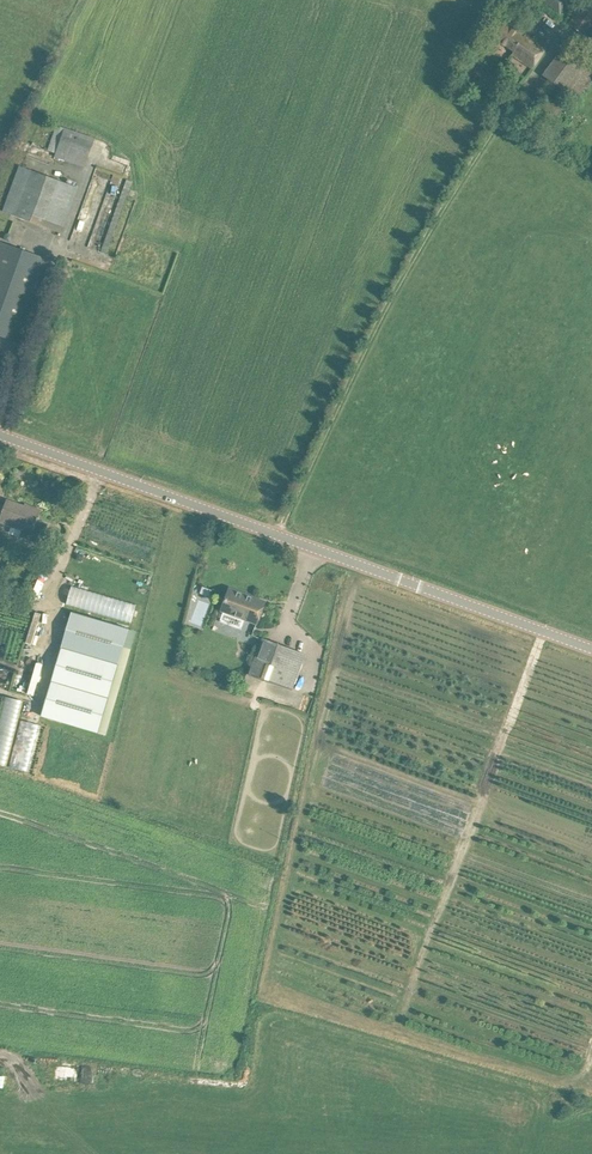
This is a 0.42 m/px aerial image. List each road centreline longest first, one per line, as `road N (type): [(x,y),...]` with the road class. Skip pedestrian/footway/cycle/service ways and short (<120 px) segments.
road 1 (tertiary): [(591,649),(0,434)]
road 2 (track): [(277,535),(380,313),(527,76)]

